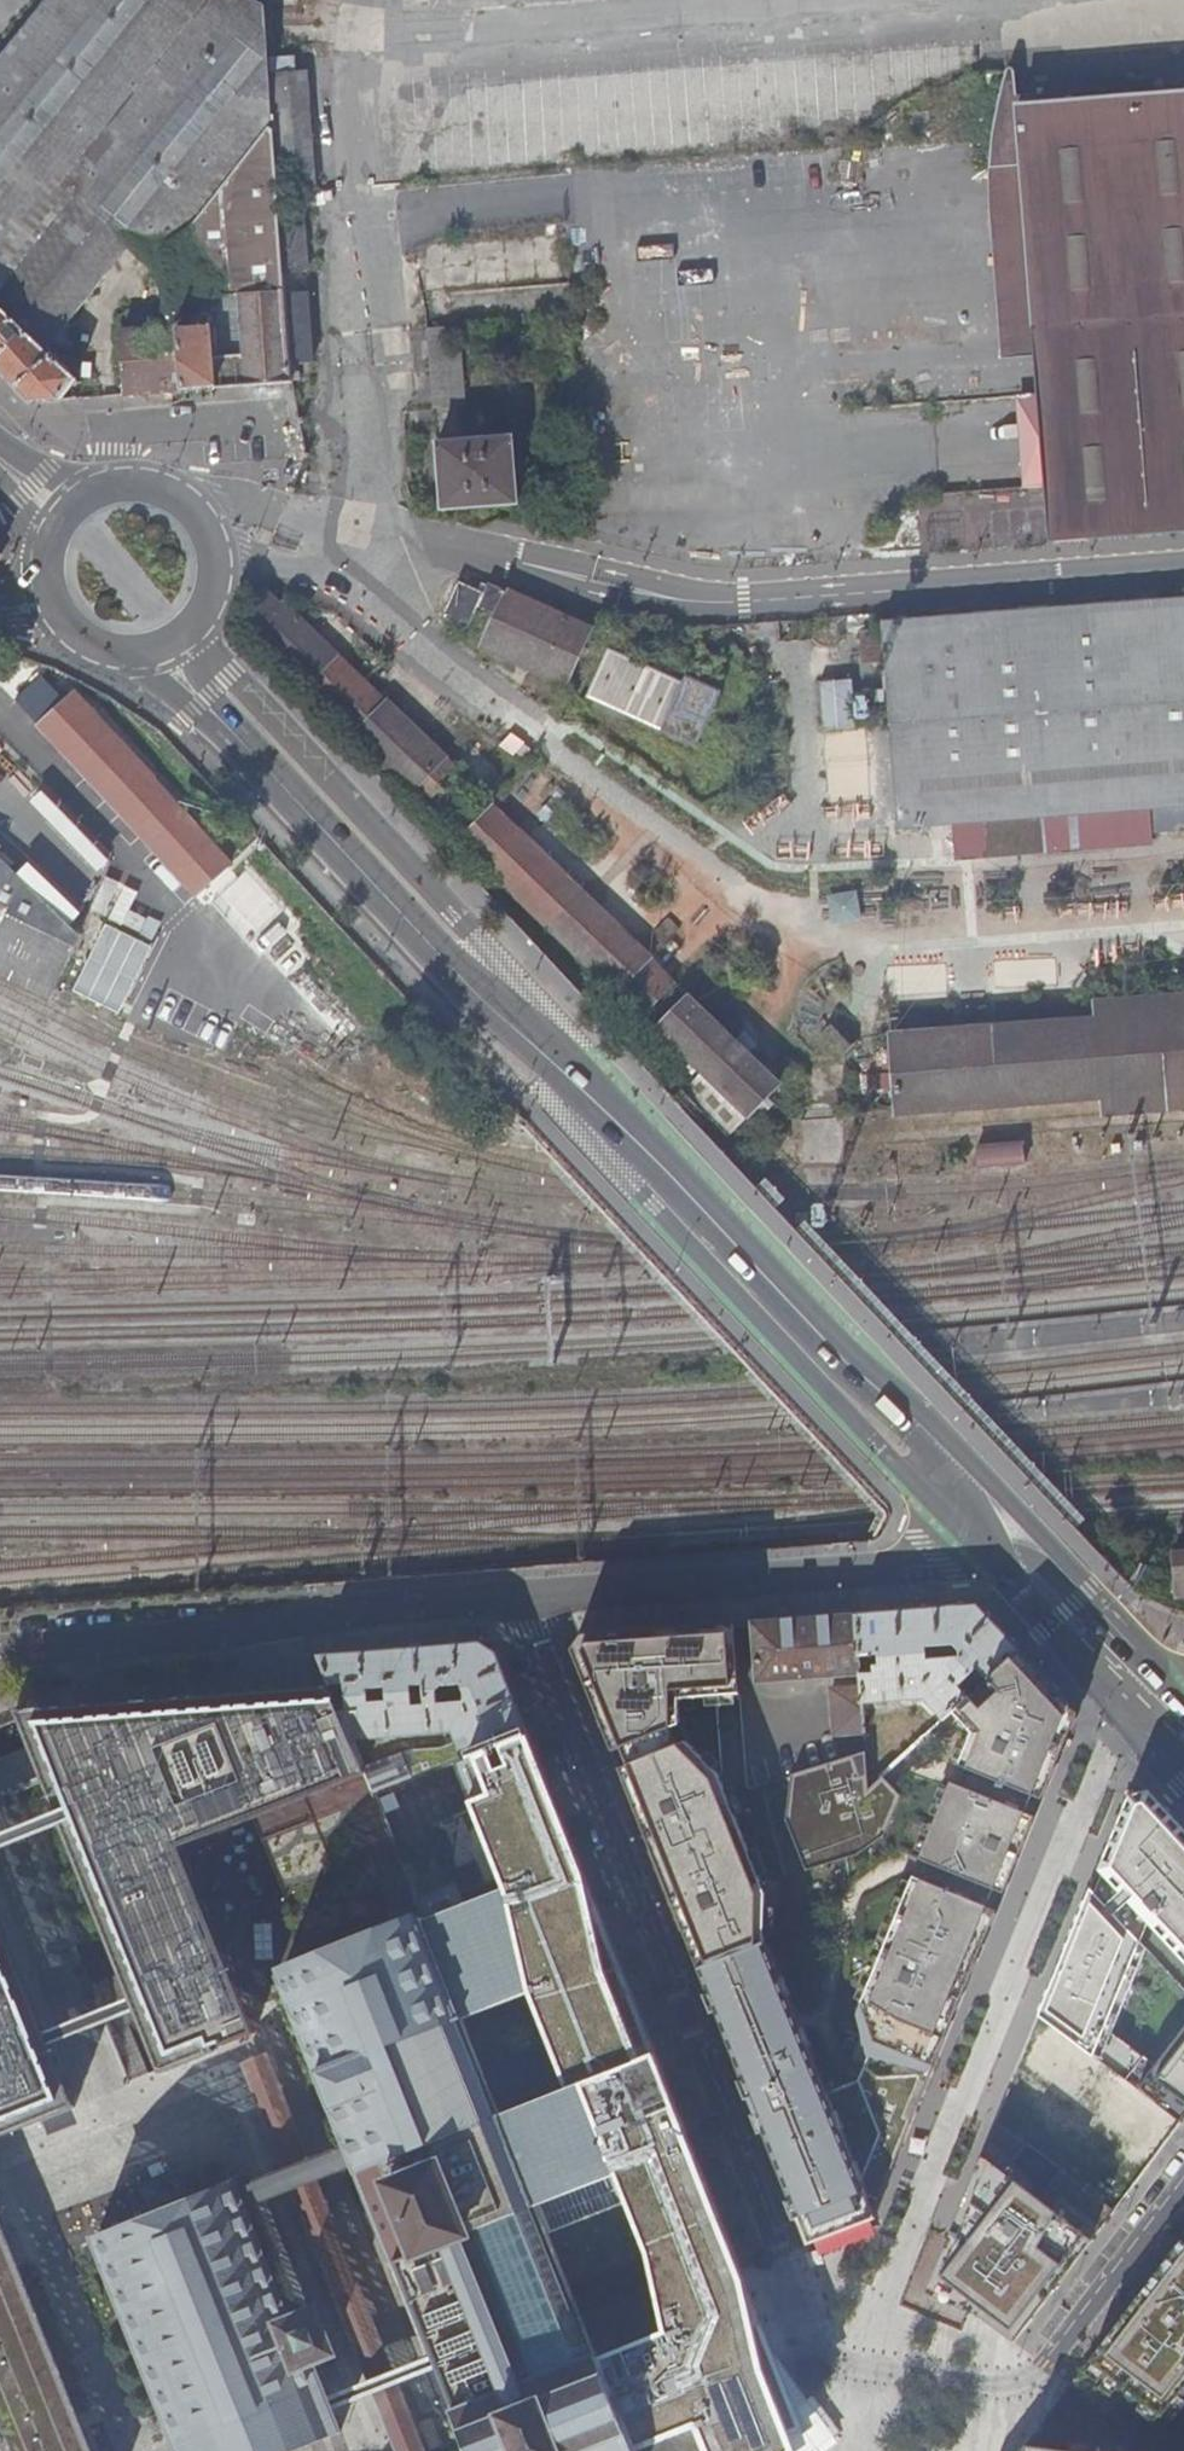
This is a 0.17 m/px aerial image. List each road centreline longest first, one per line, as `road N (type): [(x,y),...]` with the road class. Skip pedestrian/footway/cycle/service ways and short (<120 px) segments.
road 1 (residential): [(522,1598),(823,2351),(877,2369),(1001,2385),(1028,2381),(1183,2180)]
road 2 (secondary): [(948,1451),(644,1147),(479,997),(180,678),(164,651)]
road 3 (residential): [(0,1652),(522,1598)]
road 4 (residential): [(522,1598),(988,1563)]
road 5 (secondary): [(1181,1688),(1010,1500),(948,1451)]
road 6 (secondary): [(164,651),(194,631),(216,593),(215,549),(200,520),(175,499),(137,488),(97,497),(66,523)]
road 7 (secondary): [(988,1563),(1118,1694)]
road 8 (secondary): [(57,605),(75,632),(104,650),(164,651)]

